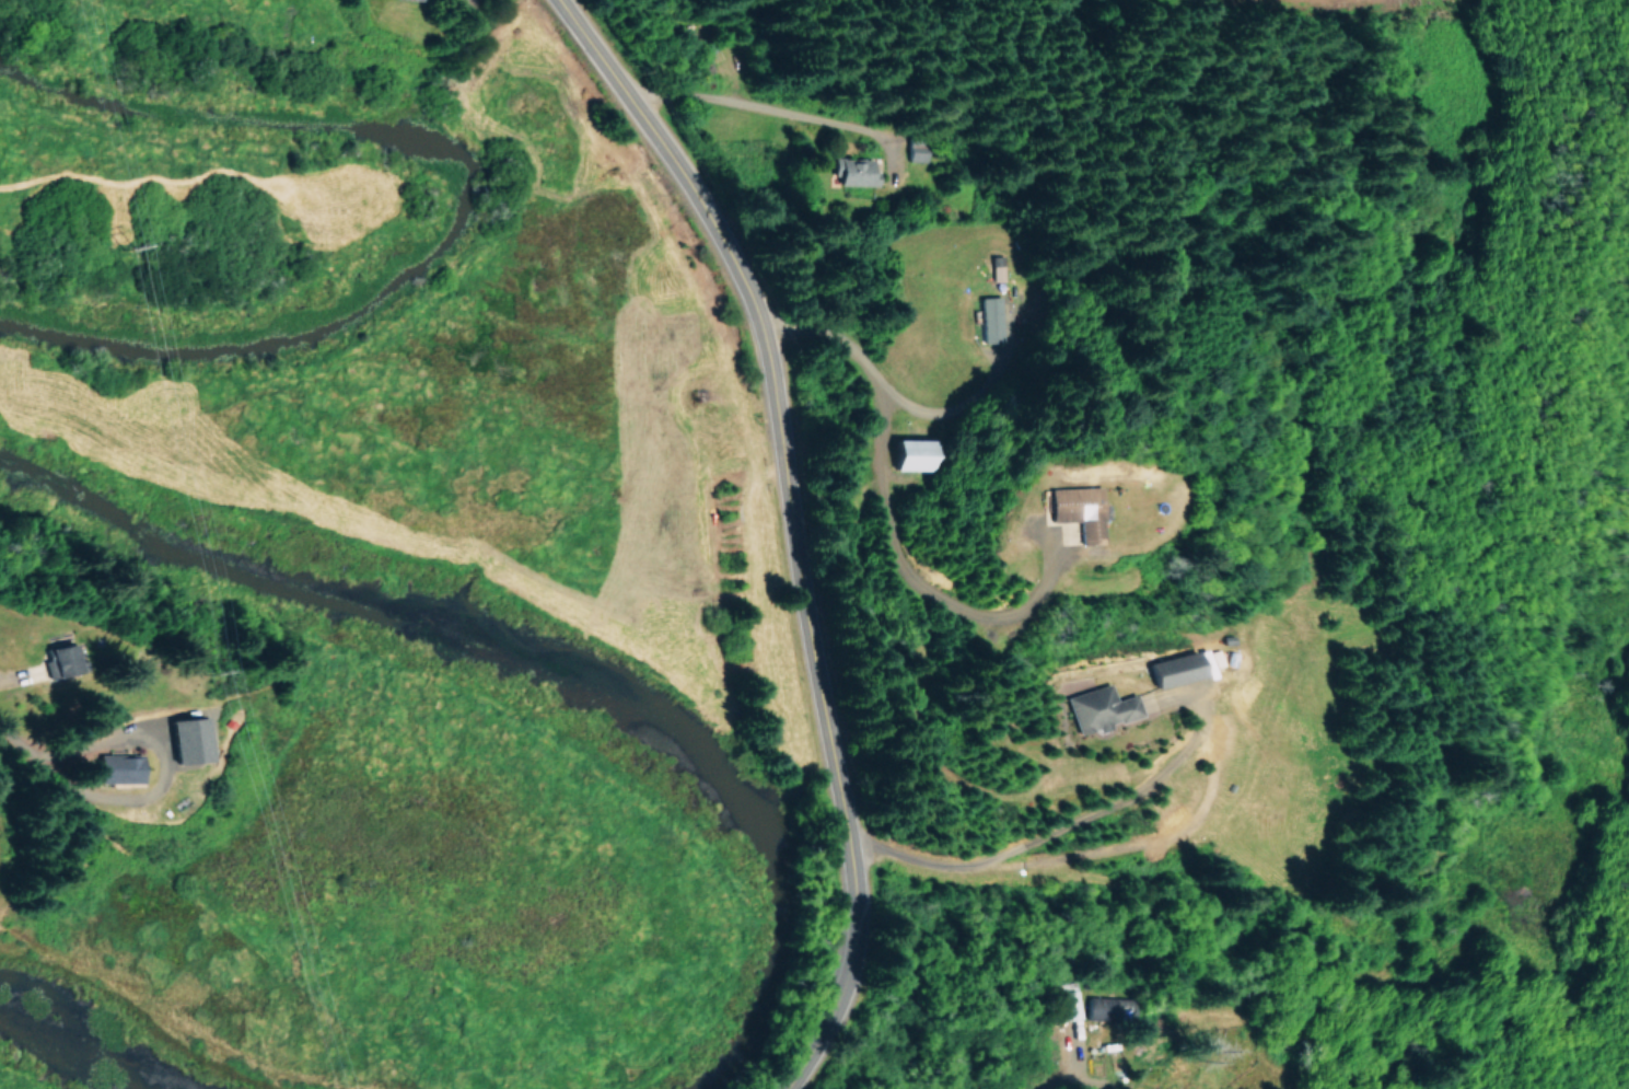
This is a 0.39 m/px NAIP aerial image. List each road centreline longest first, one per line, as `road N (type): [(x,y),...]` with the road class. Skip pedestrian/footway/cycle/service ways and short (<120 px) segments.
road 1 (tertiary): [(785,1088),(830,1016),(853,936),(848,847),(769,364),(749,297),(715,230),(558,0)]

